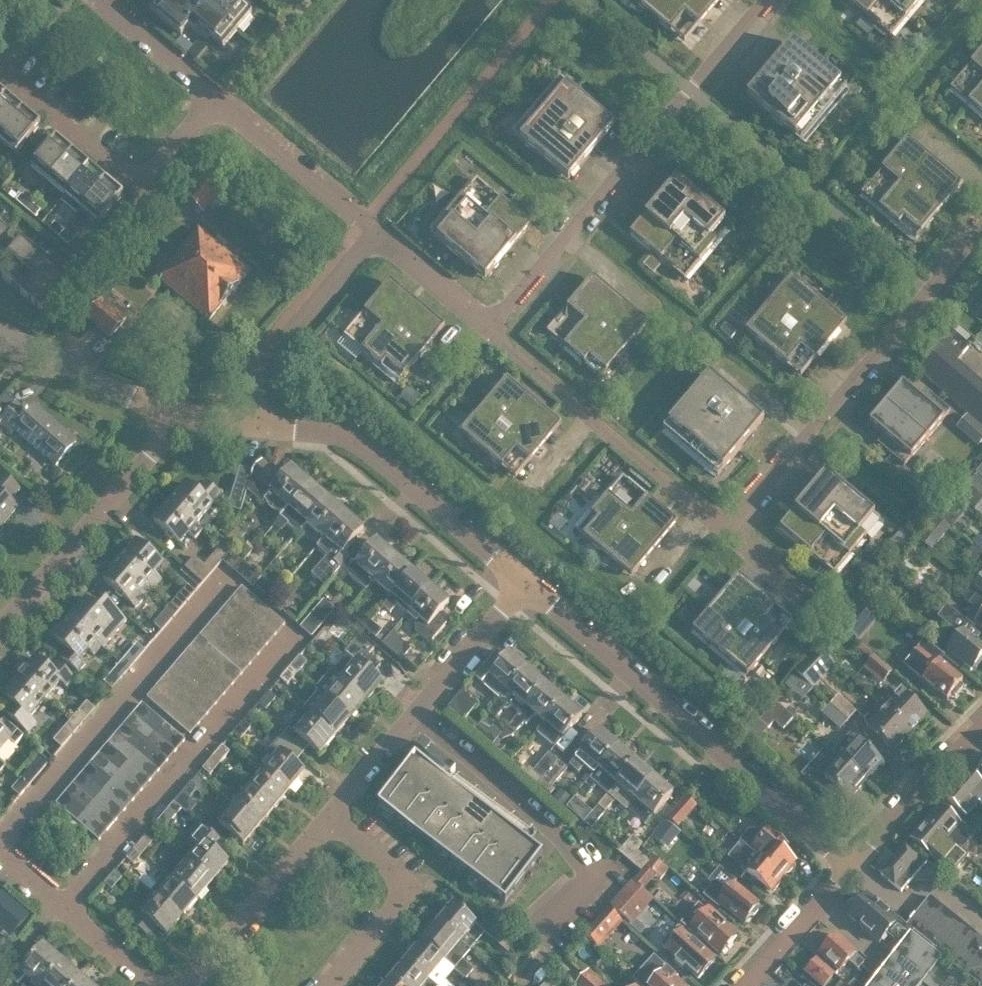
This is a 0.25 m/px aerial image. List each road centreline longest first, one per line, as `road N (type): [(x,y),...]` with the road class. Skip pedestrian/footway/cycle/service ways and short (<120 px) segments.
road 1 (residential): [(981,227),(736,532),(490,327)]
road 2 (residential): [(851,864),(520,583)]
road 3 (residential): [(490,327),(764,0)]
road 4 (residential): [(520,583),(364,456),(304,432),(225,428),(189,412)]
road 5 (residential): [(331,818),(520,583)]
road 6 (residential): [(217,100),(141,183),(0,65)]
road 7 (residential): [(0,630),(189,412)]
road 8 (residential): [(189,412),(221,396),(274,345),(372,231)]
road 9 (residential): [(186,985),(331,818)]
road 10 (residential): [(330,985),(399,896),(385,865),(331,818)]
road 11 (residential): [(160,985),(0,852)]
road 12 (residential): [(189,412),(0,332)]
road 13 (residential): [(372,231),(217,100)]
road 14 (residential): [(851,864),(981,730)]
road 15 (residential): [(740,985),(851,864)]
road 16 (residential): [(217,100),(100,0)]
road 17 (residential): [(490,327),(372,231)]

